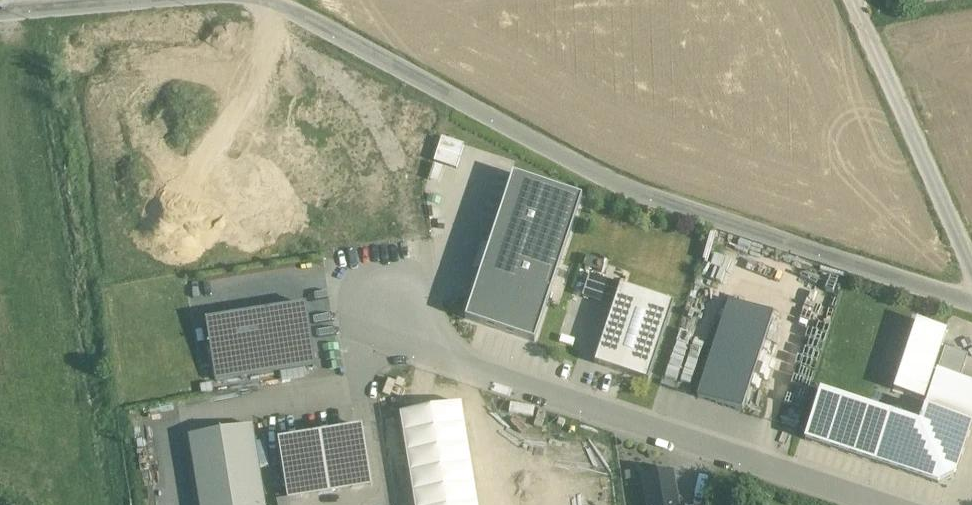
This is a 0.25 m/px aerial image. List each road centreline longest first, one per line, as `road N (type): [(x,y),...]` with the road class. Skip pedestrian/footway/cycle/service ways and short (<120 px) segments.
road 1 (residential): [(256,0),(334,26),(617,177),(971,304)]
road 2 (unclassified): [(891,504),(391,339),(373,286)]
road 3 (track): [(971,255),(860,0)]

